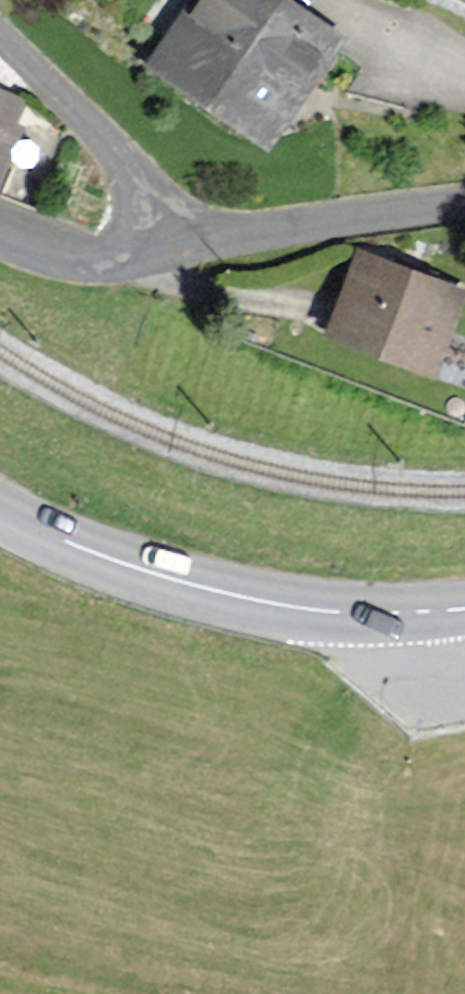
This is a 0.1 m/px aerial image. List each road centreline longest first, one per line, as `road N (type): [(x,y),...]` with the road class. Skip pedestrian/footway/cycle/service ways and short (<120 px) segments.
road 1 (primary): [(396,613),(302,608),(208,589),(101,555),(0,510)]
road 2 (unclassified): [(144,235),(227,235),(464,203)]
road 3 (unclassified): [(144,235),(140,180),(0,36)]
road 4 (unclassified): [(0,230),(77,257),(131,249),(144,235)]

